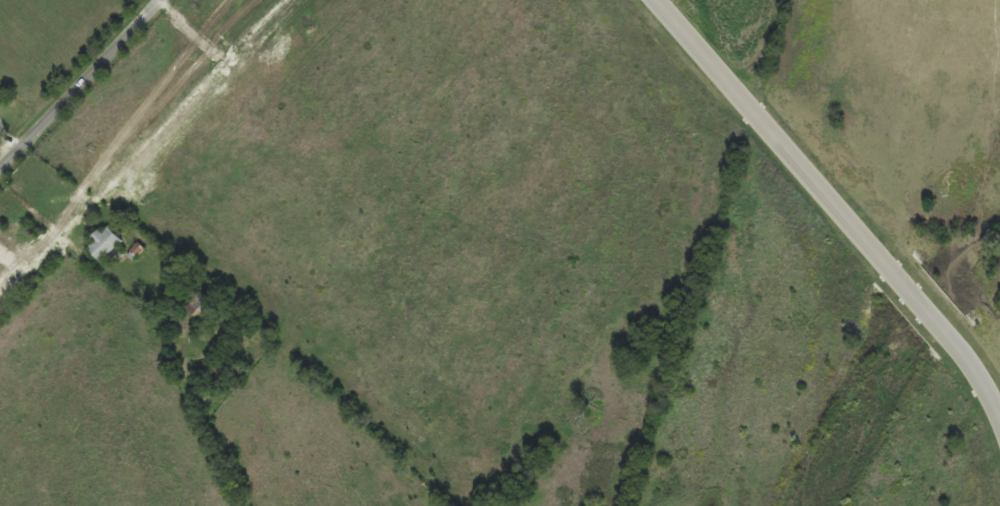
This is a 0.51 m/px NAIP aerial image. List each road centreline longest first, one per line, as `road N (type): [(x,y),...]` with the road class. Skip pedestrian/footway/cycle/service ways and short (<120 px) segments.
road 1 (residential): [(999,424),(973,365),(658,0)]
road 2 (residential): [(0,236),(219,0)]

